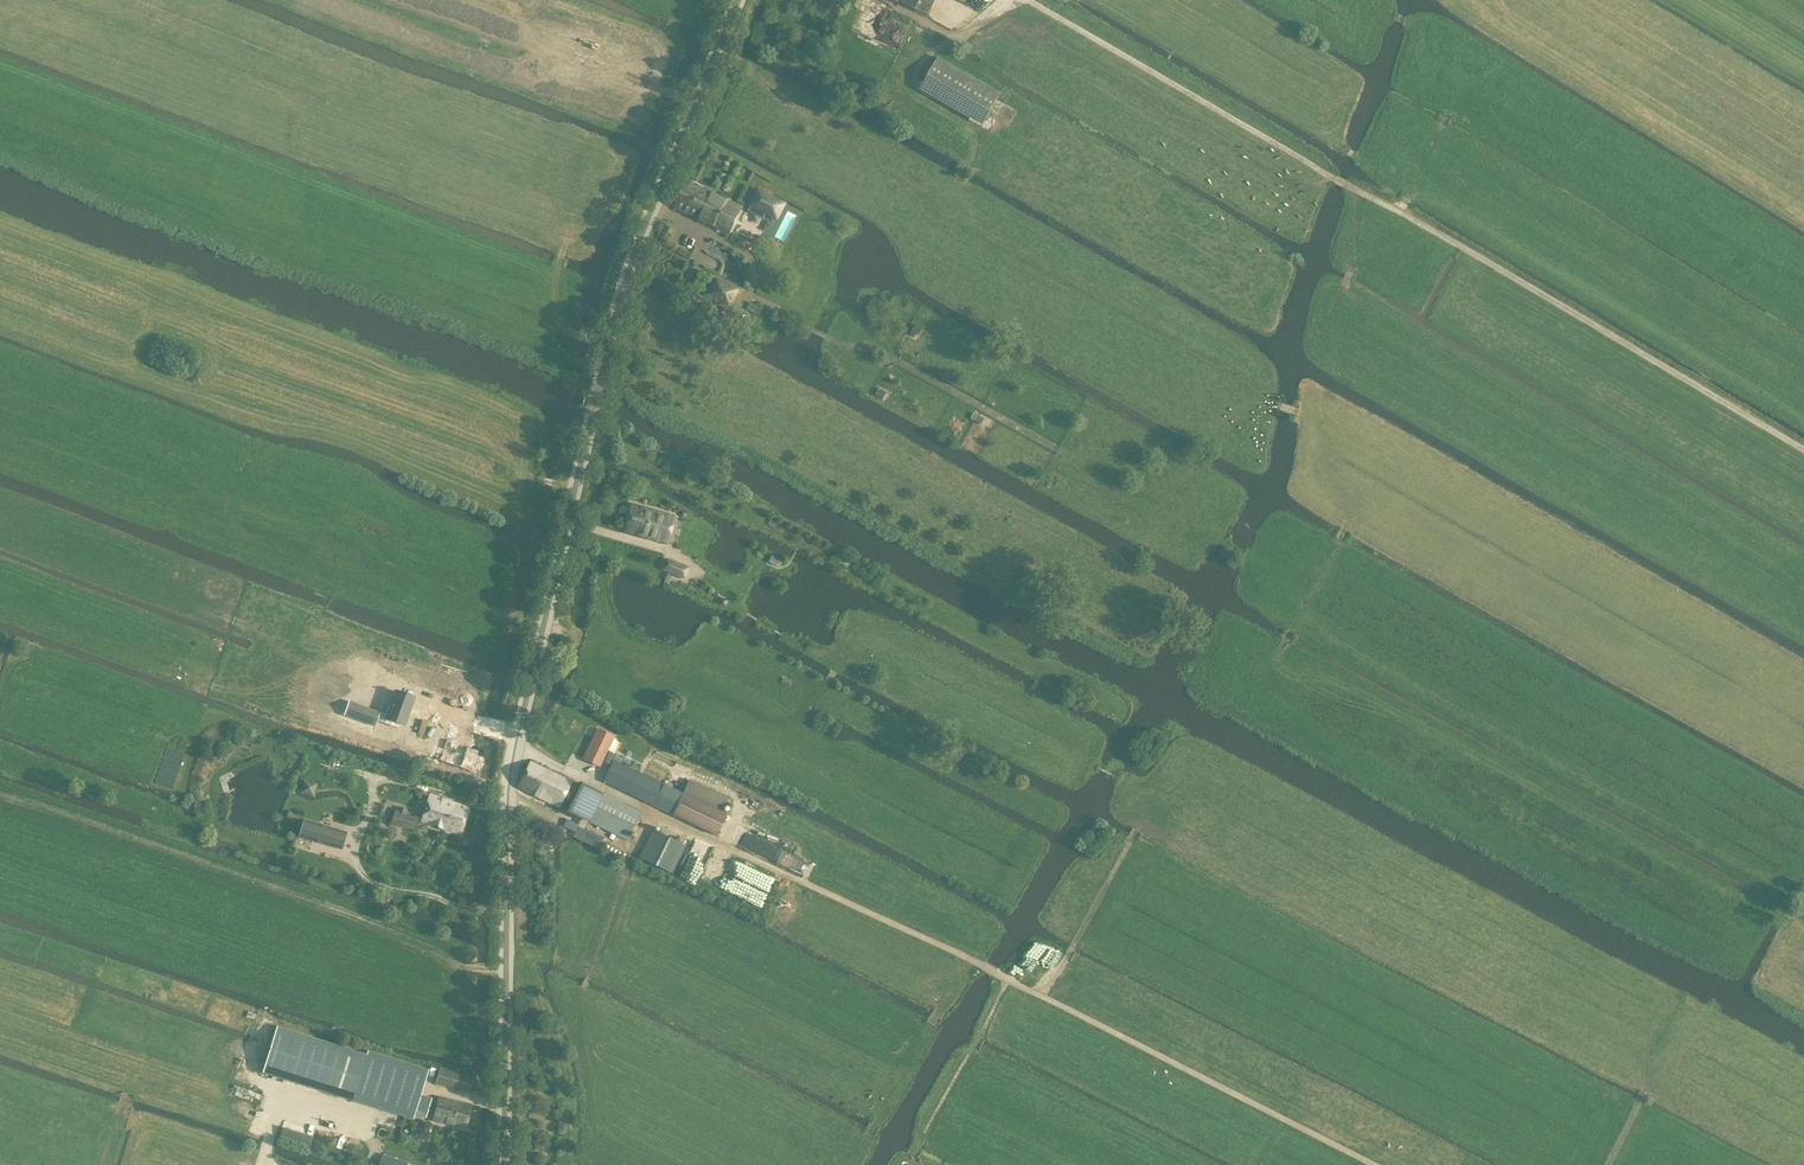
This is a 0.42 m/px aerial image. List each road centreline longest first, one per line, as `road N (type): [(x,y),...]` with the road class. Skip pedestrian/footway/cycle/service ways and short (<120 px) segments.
road 1 (secondary): [(507,1164),(508,789),(517,744),(653,202),(741,0)]
road 2 (track): [(1803,446),(1035,0)]
road 3 (track): [(1384,1164),(1048,994),(720,840),(744,789)]
road 4 (track): [(373,746),(386,687),(249,614),(0,521)]
road 5 (track): [(1147,821),(1048,994)]
road 6 (track): [(917,1148),(1009,982)]

